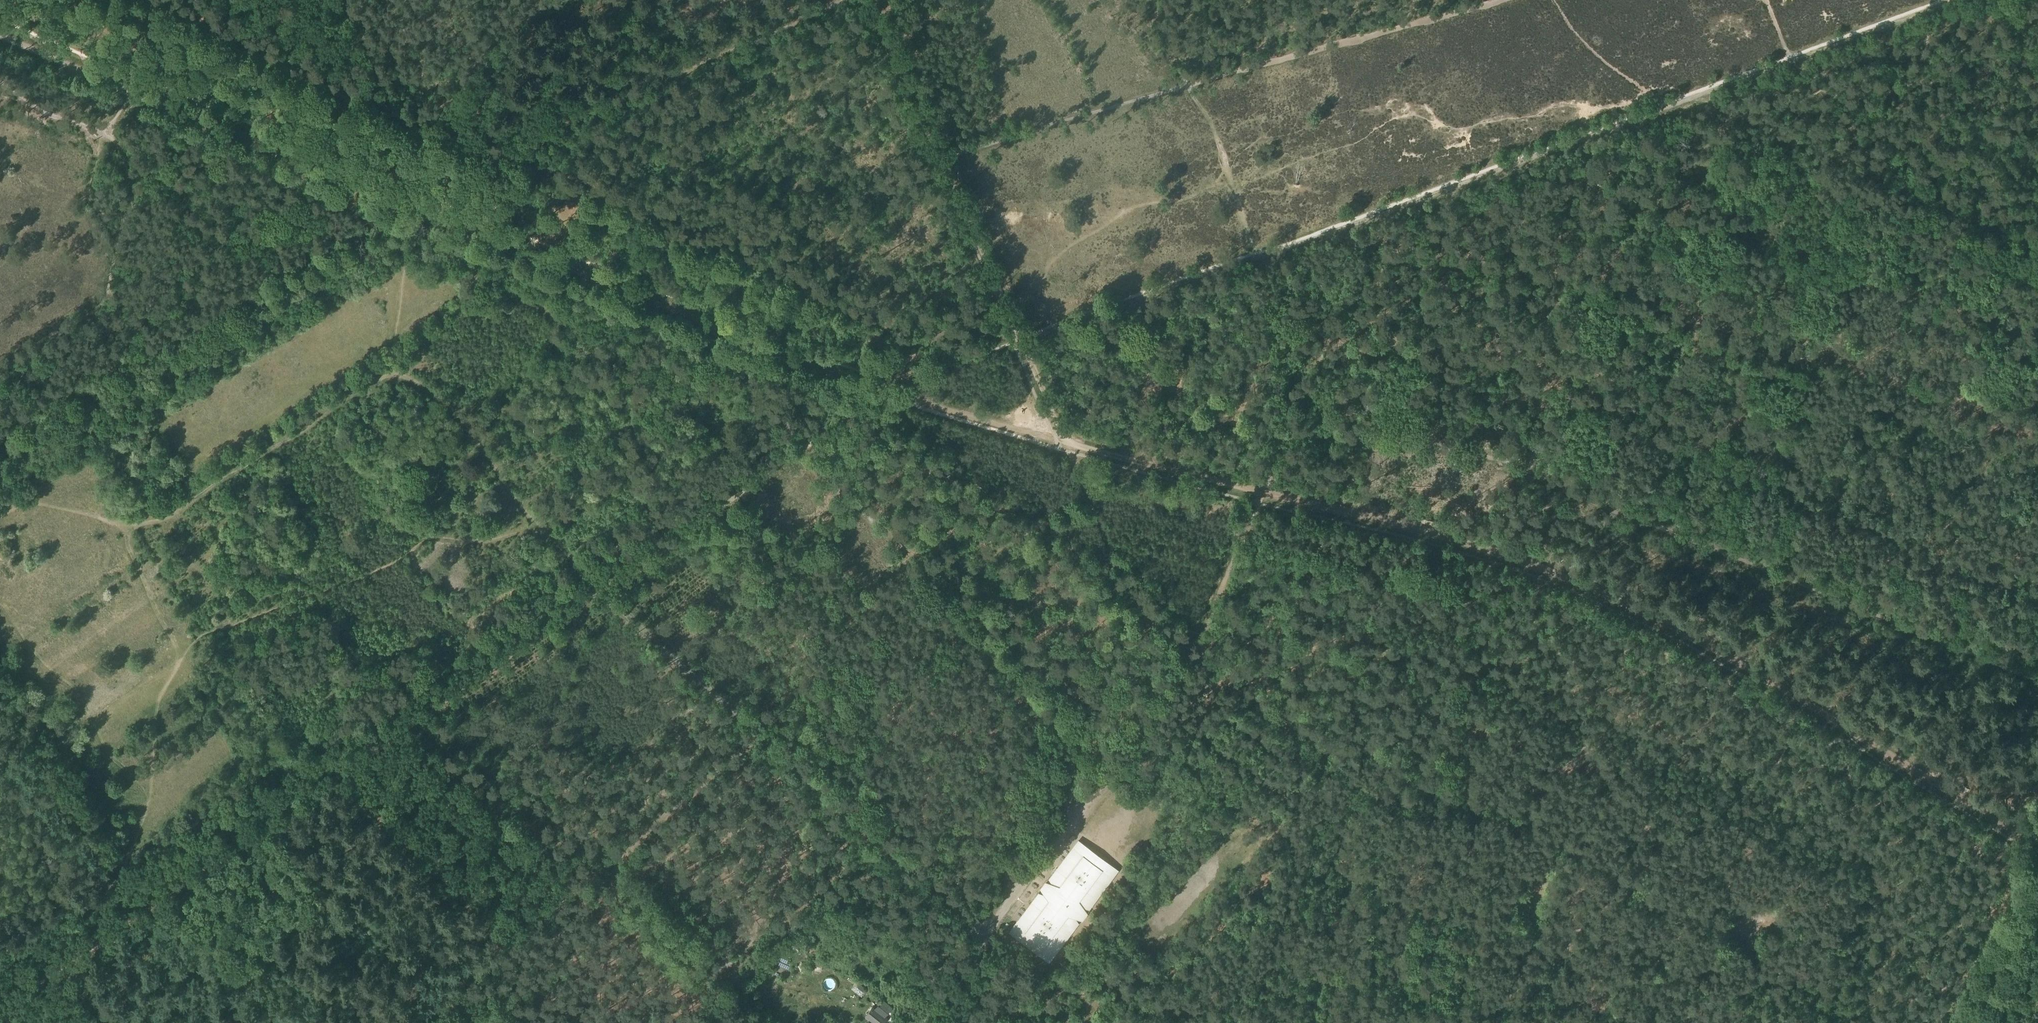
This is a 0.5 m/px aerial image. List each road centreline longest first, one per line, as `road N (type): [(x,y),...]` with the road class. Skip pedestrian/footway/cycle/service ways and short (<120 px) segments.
road 1 (track): [(845,377),(1069,444),(1450,536),(1601,591),(1766,678),(2037,841)]
road 2 (track): [(1259,253),(1947,0)]
road 3 (track): [(595,594),(188,873),(61,970)]
road 4 (track): [(1466,1022),(1466,806),(1367,790),(1363,1022)]
road 5 (track): [(991,931),(595,594)]
road 6 (track): [(875,0),(1069,444)]
road 7 (track): [(419,203),(845,377)]
road 8 (track): [(416,1022),(756,731)]
road 9 (track): [(1122,752),(797,456)]
road 10 (track): [(1195,648),(1275,458),(1259,253)]
road 11 (track): [(1472,744),(1466,806),(1798,885)]
road 12 (track): [(900,392),(595,594)]
road 13 (track): [(991,931),(1195,648)]
road 14 (track): [(135,87),(419,203)]
road 15 (track): [(1022,343),(1259,253)]
road 16 (track): [(516,937),(333,773)]
road 17 (track): [(583,878),(410,719)]
road 18 (track): [(348,0),(427,177),(419,203)]
road 19 (track): [(0,949),(119,873),(154,898)]
road 20 (track): [(284,1022),(154,898)]
road 21 (track): [(1553,0),(1595,54),(1669,102)]
road 22 (track): [(0,31),(135,87)]

